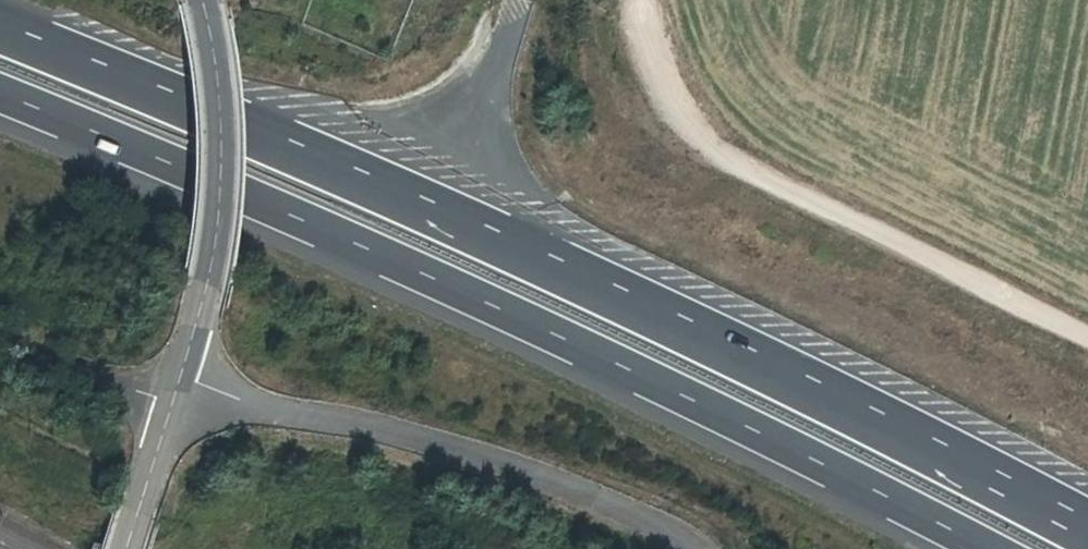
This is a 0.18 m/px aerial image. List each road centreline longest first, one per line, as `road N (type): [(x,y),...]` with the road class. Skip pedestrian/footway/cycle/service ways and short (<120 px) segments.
road 1 (motorway): [(1087,528),(624,300),(0,32)]
road 2 (motorway): [(0,97),(401,263),(985,548)]
road 3 (track): [(1087,340),(723,154),(681,104),(650,36),(648,0)]
road 4 (unclassified): [(180,376),(278,411),(359,422),(567,487),(690,548)]
road 5 (unclassified): [(180,376),(224,213),(225,105),(205,0)]
road 6 (unclassified): [(127,548),(180,376)]

